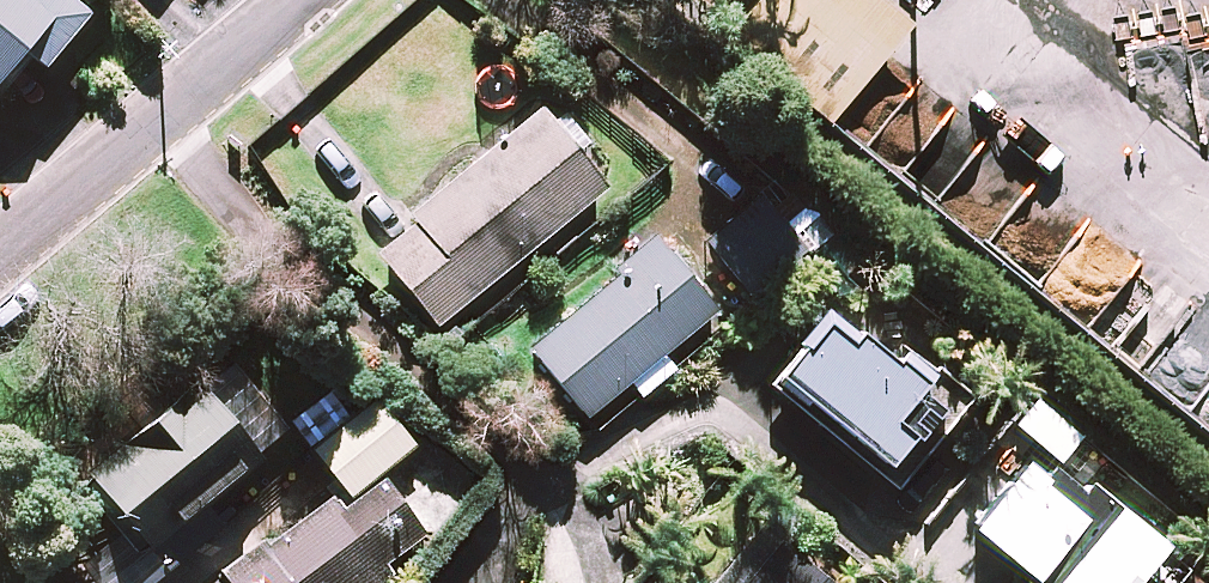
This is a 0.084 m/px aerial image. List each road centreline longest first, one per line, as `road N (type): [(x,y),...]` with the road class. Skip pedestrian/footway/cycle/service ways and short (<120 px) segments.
road 1 (residential): [(0,276),(308,0)]

